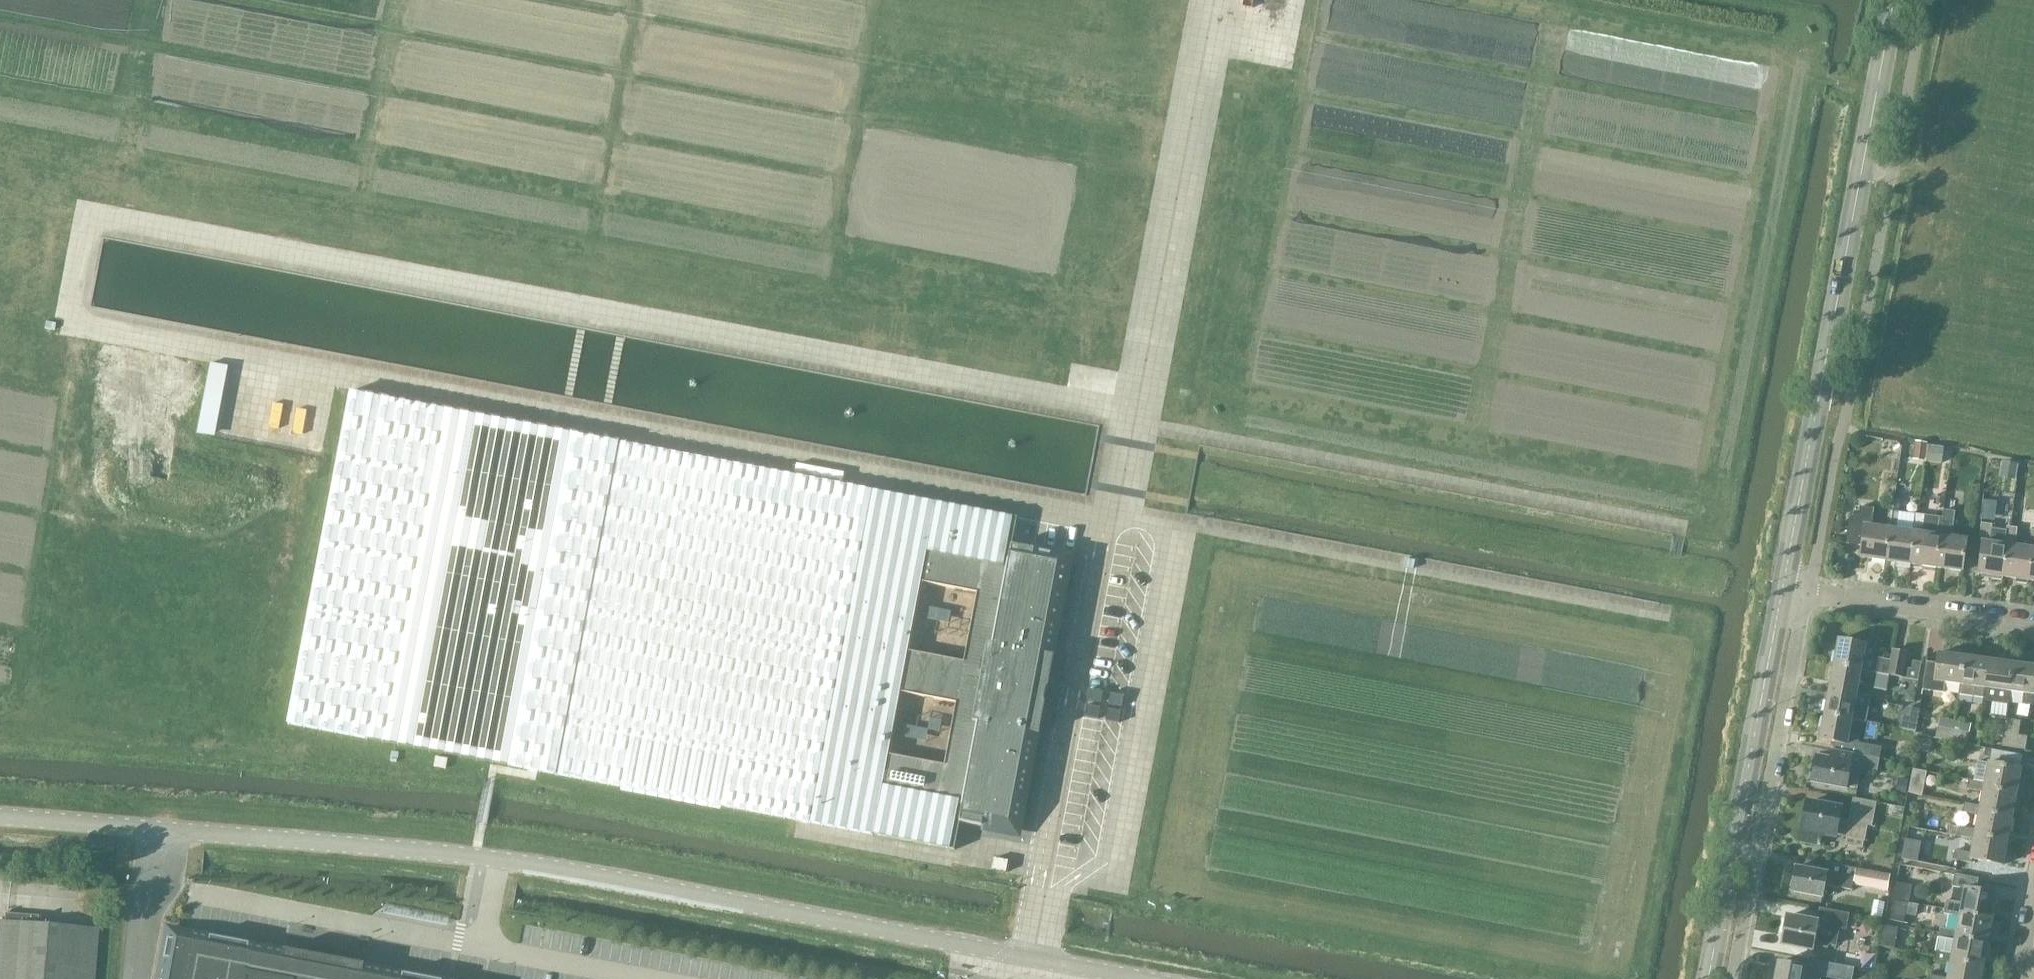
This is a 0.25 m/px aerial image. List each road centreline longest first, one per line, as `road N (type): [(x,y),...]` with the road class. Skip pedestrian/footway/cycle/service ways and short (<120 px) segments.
road 1 (tertiary): [(1133,978),(455,855),(0,819)]
road 2 (tertiary): [(1783,590),(1894,0)]
road 3 (tertiary): [(1707,978),(1783,590)]
road 4 (residential): [(1731,978),(1806,593)]
road 5 (residential): [(2033,627),(1806,593)]

